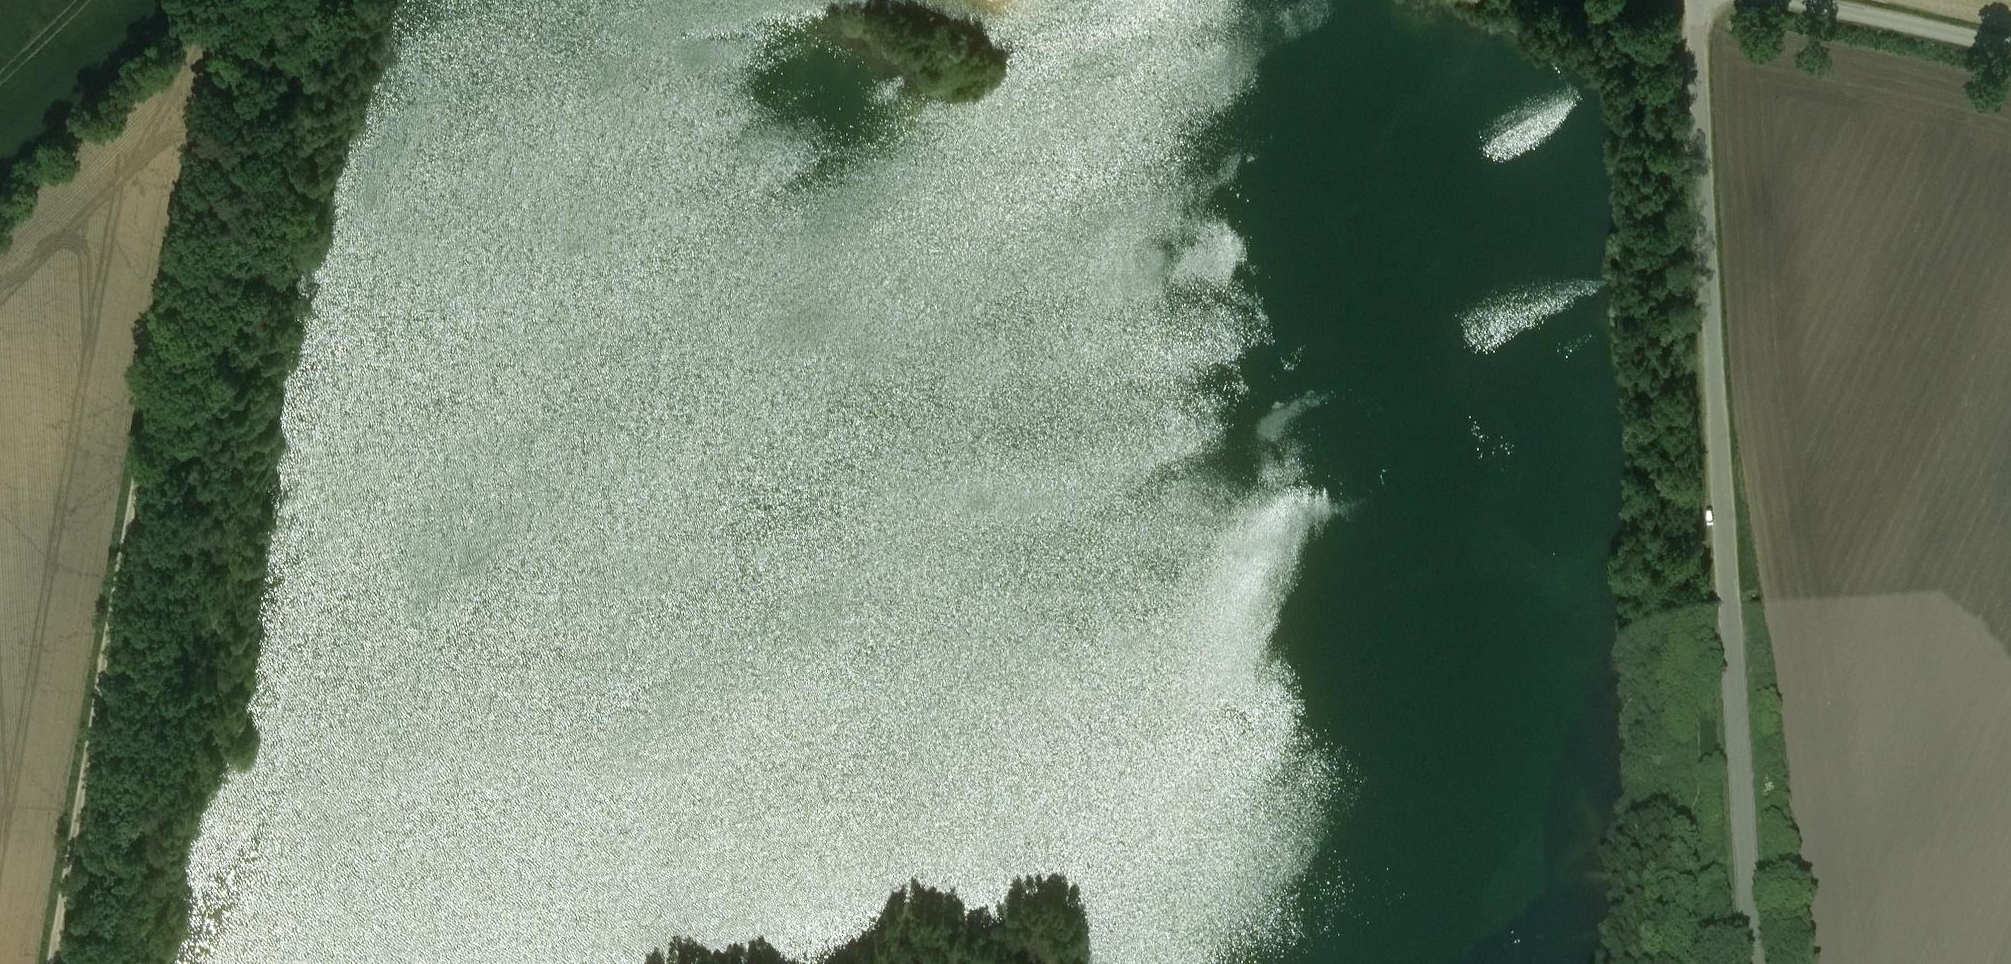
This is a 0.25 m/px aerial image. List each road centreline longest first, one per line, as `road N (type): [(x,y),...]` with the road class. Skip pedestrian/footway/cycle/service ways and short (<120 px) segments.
road 1 (track): [(234,0),(41,963)]
road 2 (unclassified): [(1752,963),(1698,0)]
road 3 (unclassified): [(1793,0),(2010,47)]

